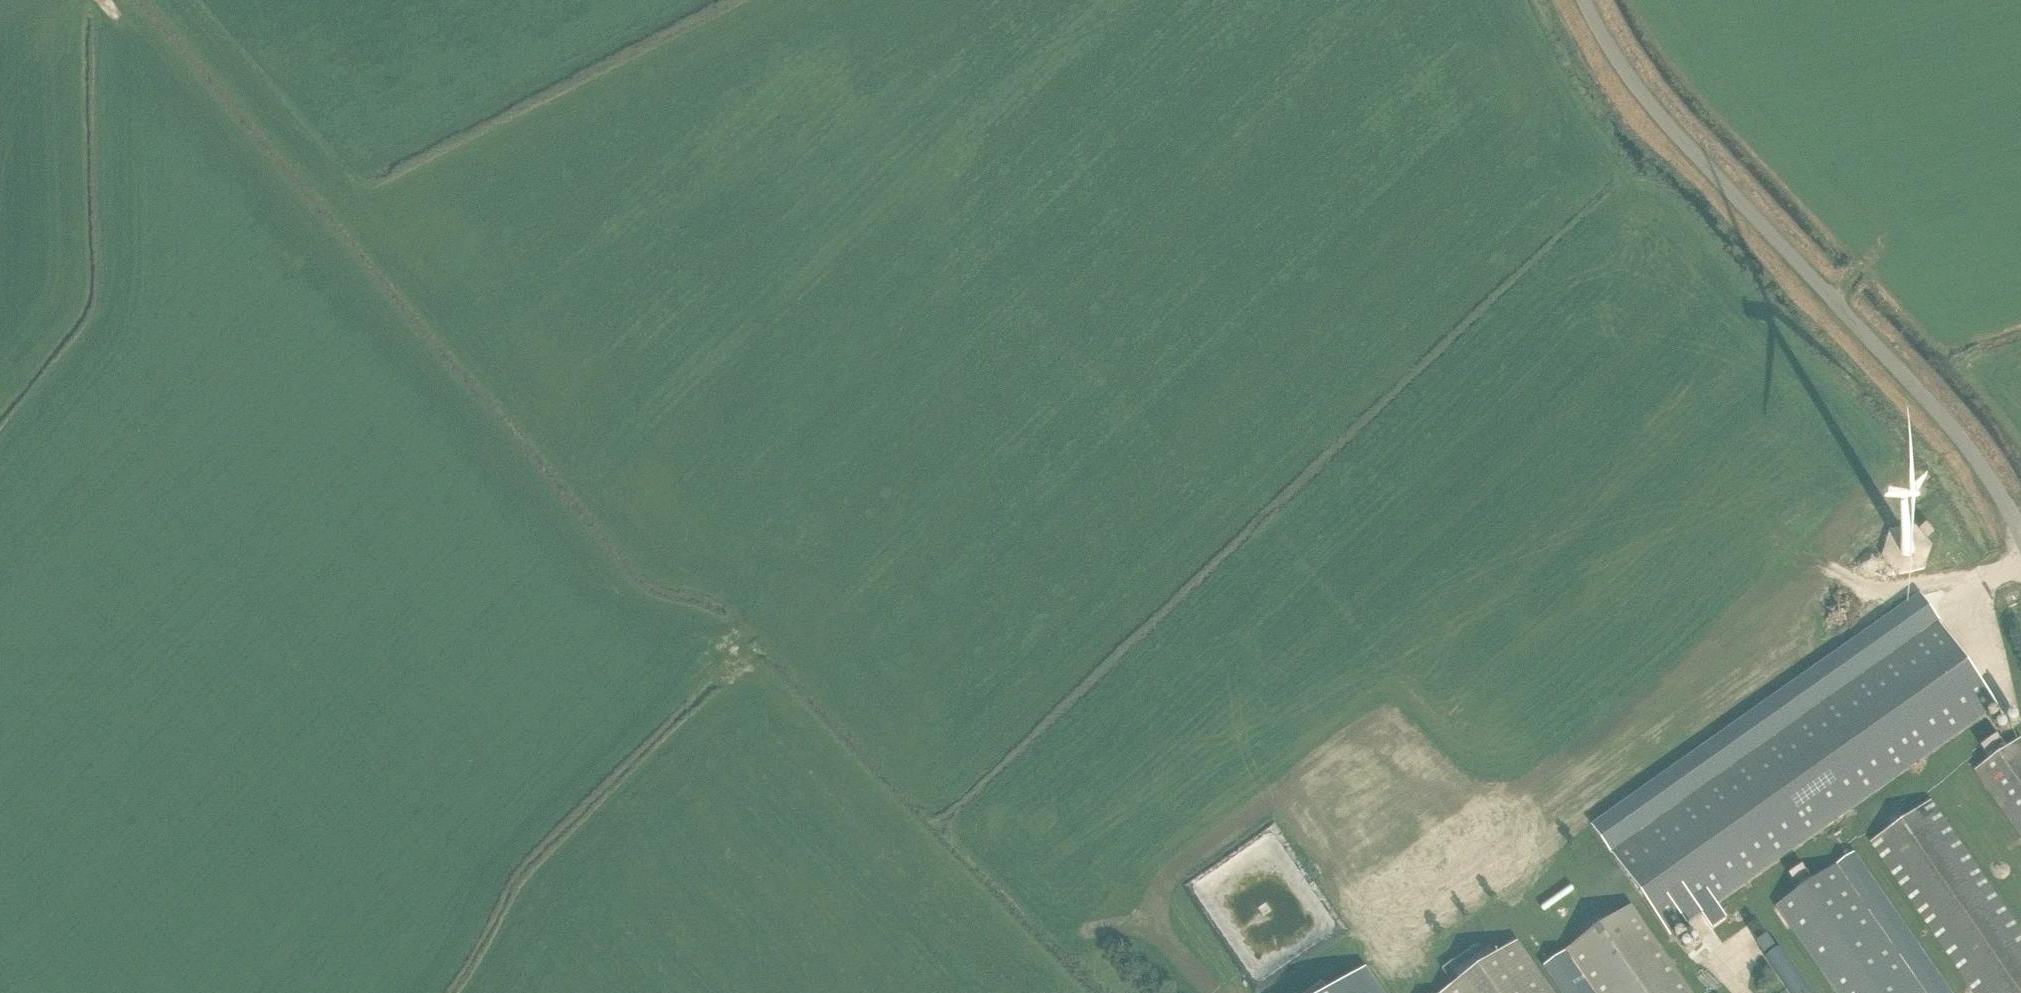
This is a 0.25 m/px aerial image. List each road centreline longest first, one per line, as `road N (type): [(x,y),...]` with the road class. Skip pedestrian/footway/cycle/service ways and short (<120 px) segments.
road 1 (unclassified): [(2020,520),(1868,333),(1656,108),(1586,0)]

